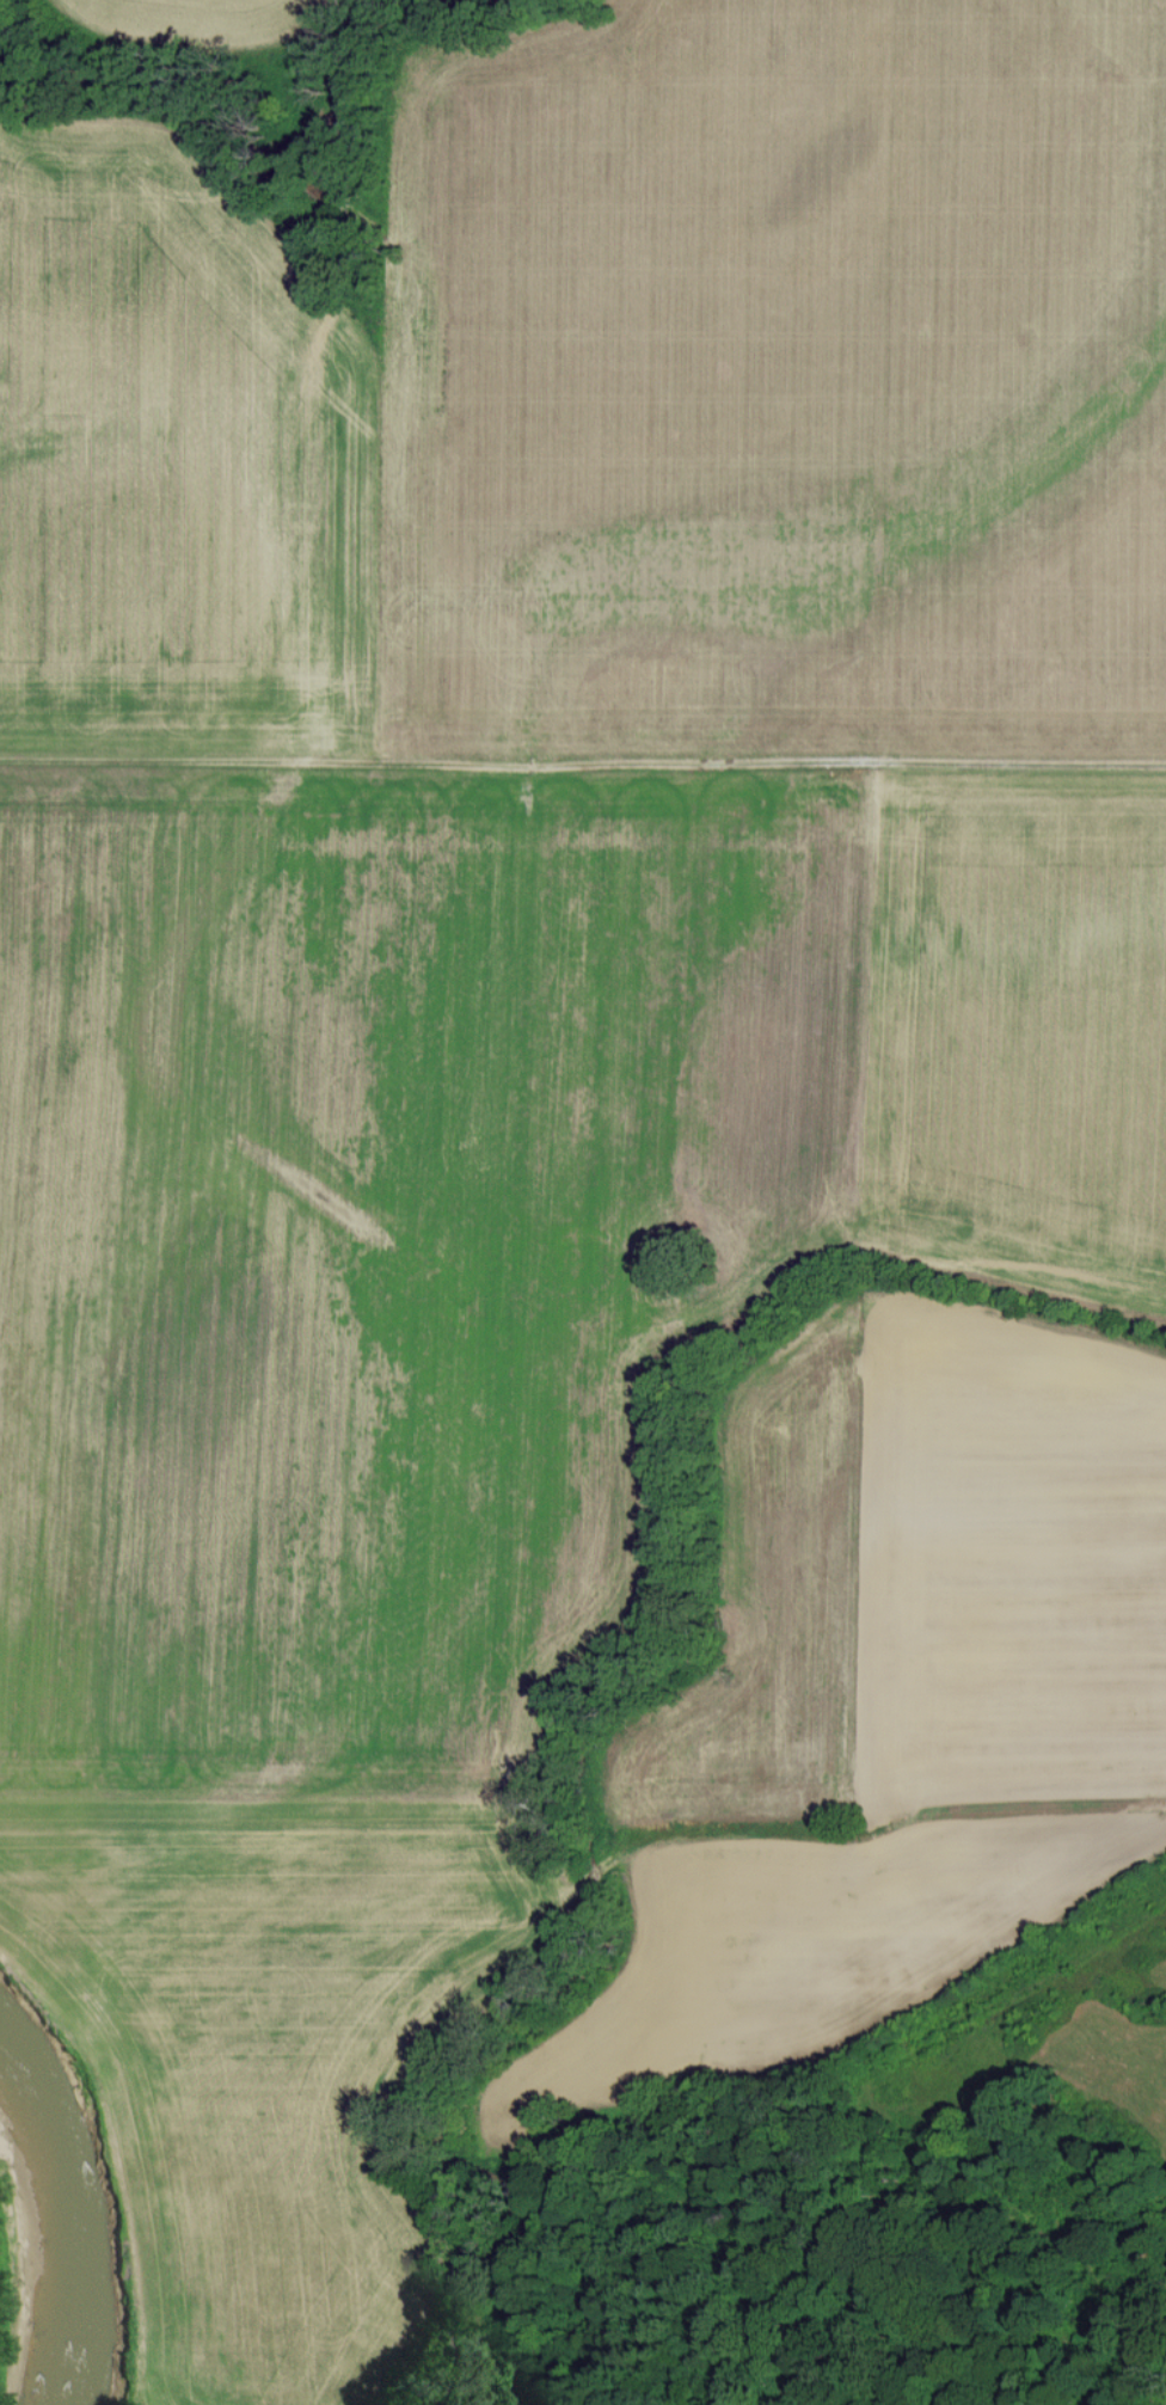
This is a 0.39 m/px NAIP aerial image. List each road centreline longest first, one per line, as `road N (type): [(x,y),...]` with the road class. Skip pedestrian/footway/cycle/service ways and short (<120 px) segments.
road 1 (residential): [(1165,761),(0,757)]

